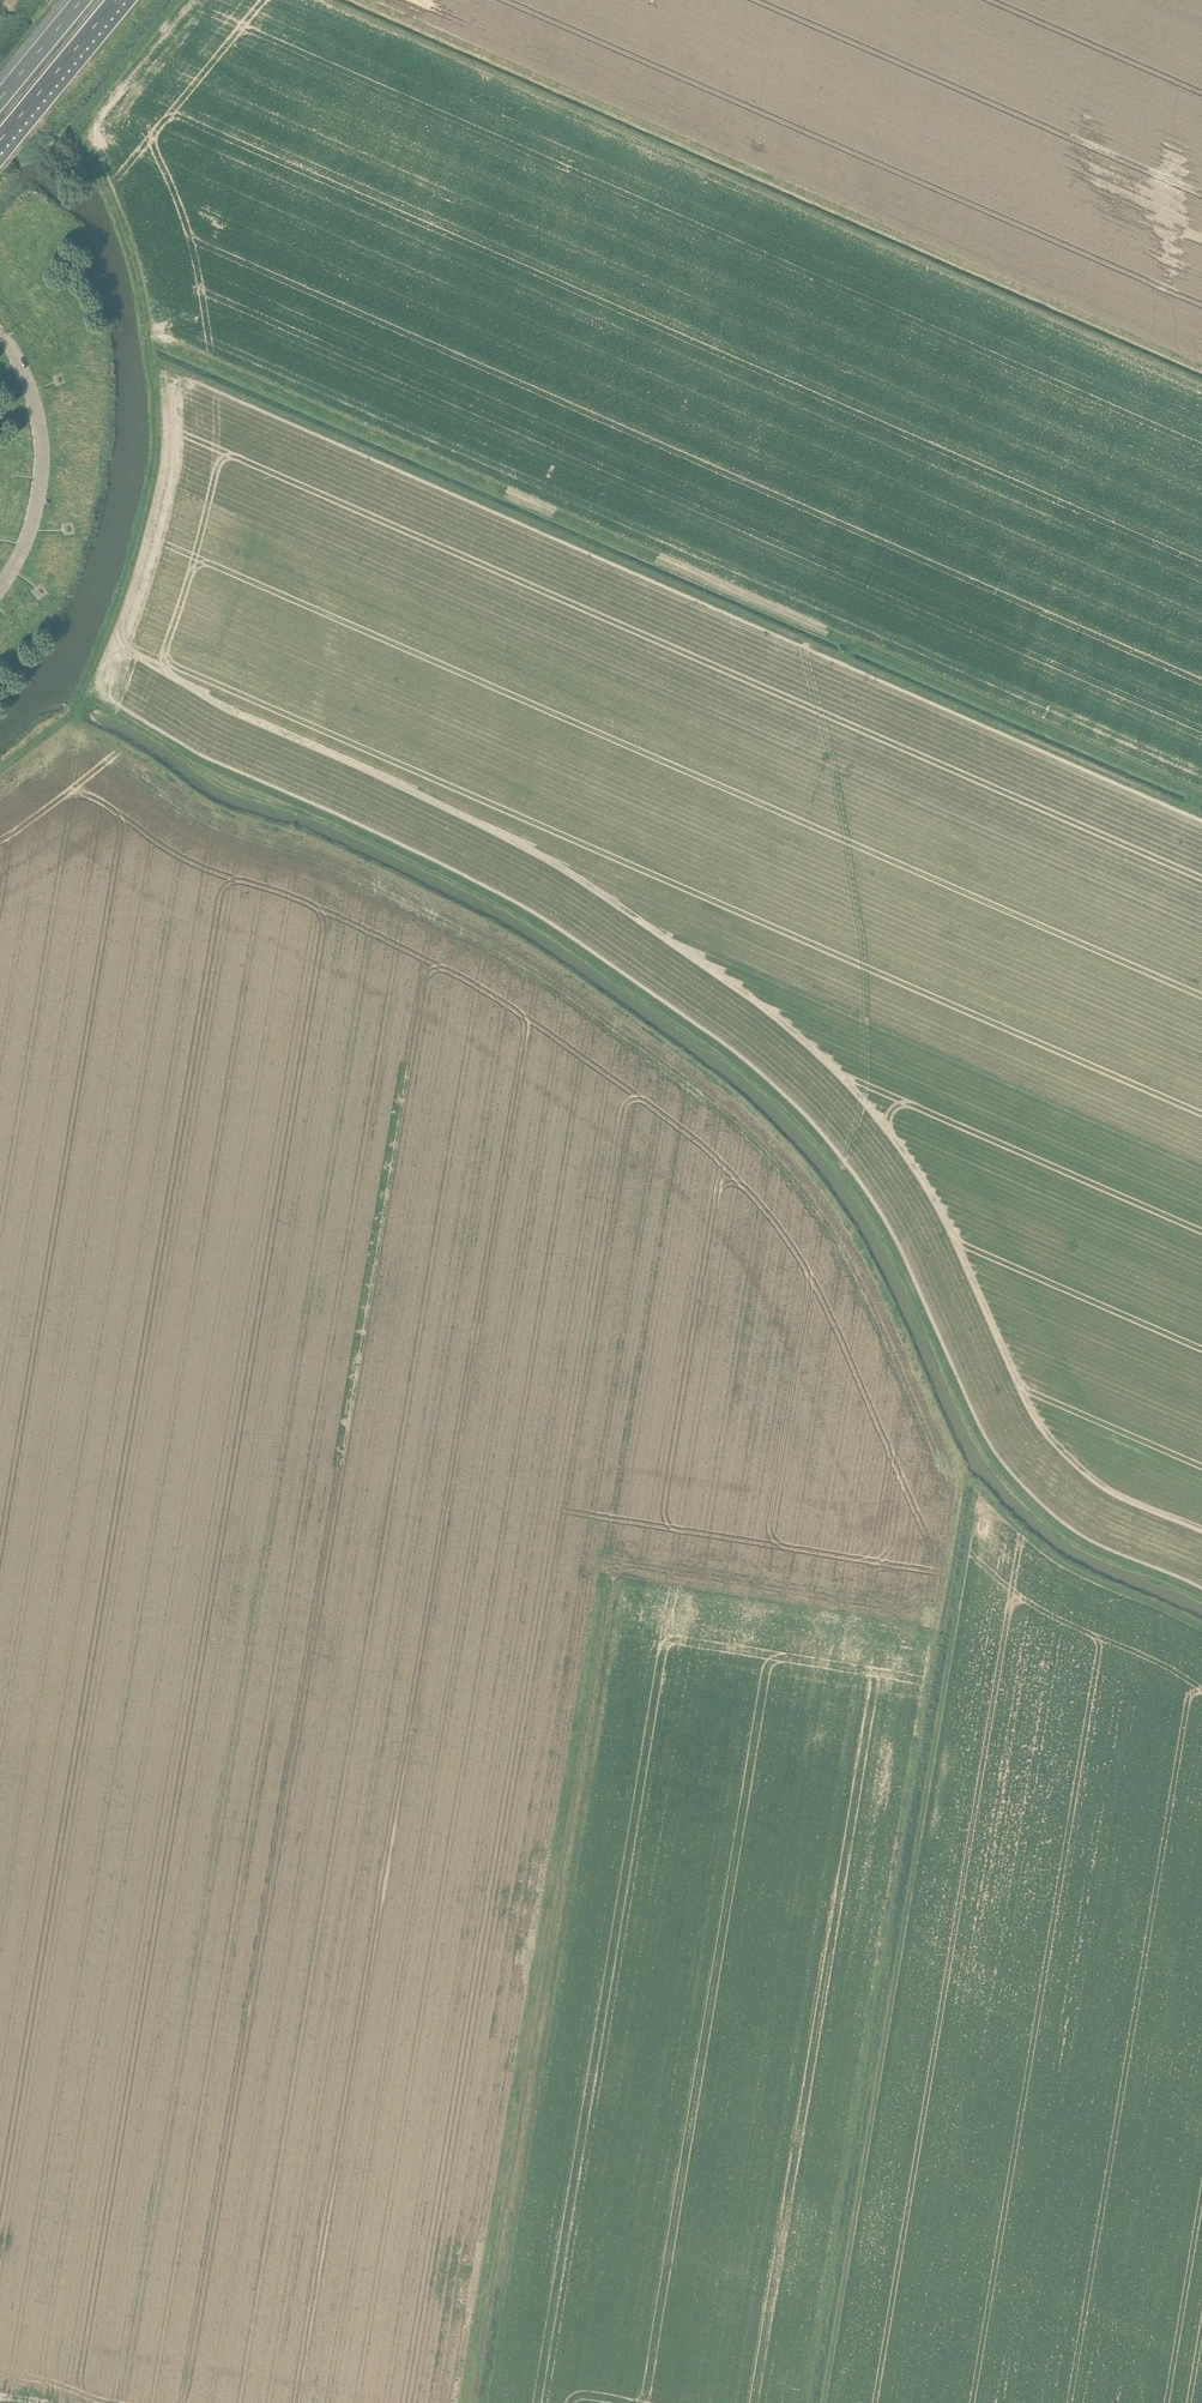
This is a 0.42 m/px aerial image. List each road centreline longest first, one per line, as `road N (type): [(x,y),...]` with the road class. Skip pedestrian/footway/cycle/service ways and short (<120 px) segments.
road 1 (track): [(68,717),(217,807),(353,857),(507,936),(741,1101),(814,1174),(862,1247),(978,1495)]
road 2 (track): [(148,338),(1201,796)]
road 3 (track): [(0,769),(62,722),(82,693),(125,584),(149,494),(156,402),(143,312),(120,221),(77,129),(182,0)]
road 4 (track): [(468,2402),(607,1566)]
road 5 (motorway): [(0,139),(116,0)]
road 6 (motorway): [(82,0),(0,99)]

